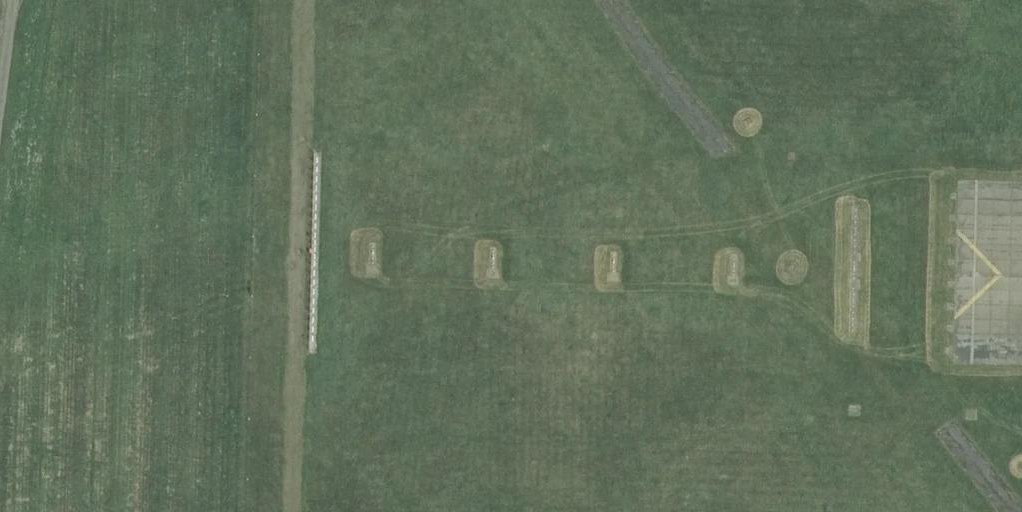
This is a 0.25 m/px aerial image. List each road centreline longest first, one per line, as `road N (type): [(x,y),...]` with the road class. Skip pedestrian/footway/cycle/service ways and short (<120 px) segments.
road 1 (track): [(308,0),(297,511)]

